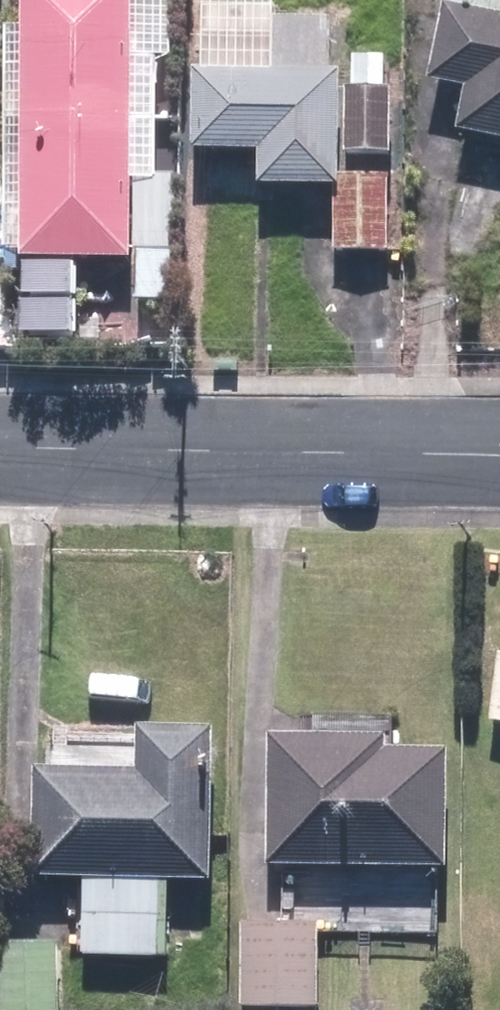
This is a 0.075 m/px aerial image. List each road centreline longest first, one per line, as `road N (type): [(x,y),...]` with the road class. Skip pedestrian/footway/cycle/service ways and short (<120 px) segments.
road 1 (residential): [(0,450),(499,456)]

